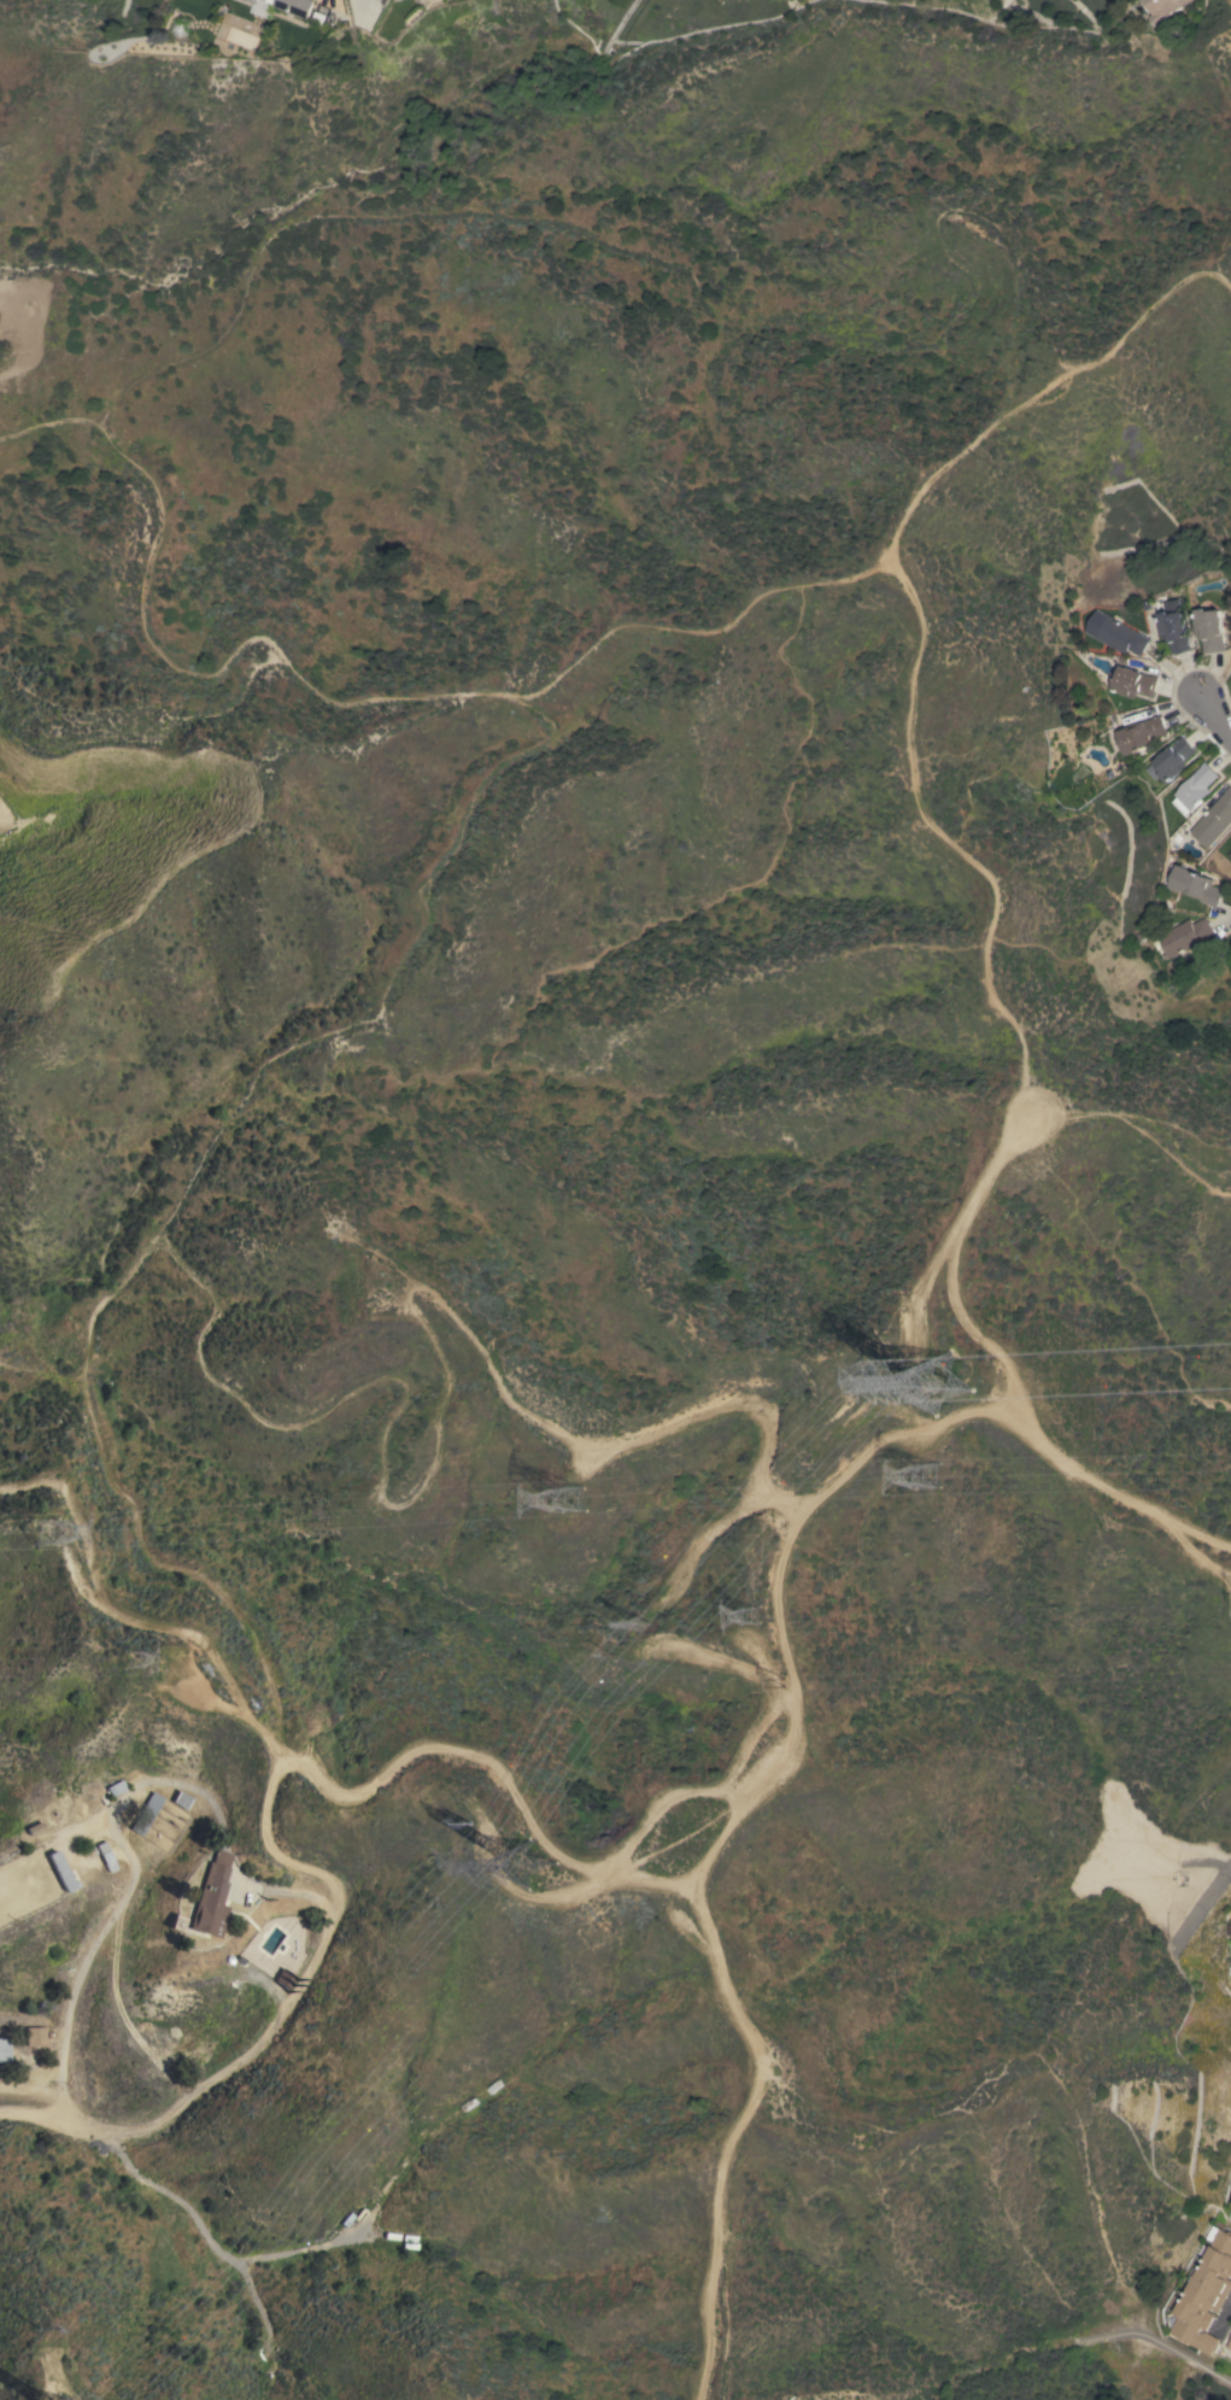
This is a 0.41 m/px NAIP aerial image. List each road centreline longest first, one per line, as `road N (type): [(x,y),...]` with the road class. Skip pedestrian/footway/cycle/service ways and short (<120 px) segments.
road 1 (residential): [(0,2112),(101,2133),(143,2131),(259,2047),(340,1909),(335,1883),(275,1857),(264,1843),(270,1748),(195,1634),(116,1615),(98,1596),(58,1483),(41,1477)]
road 2 (track): [(1030,1114),(987,1171),(950,1290),(1004,1363),(1025,1428),(1179,1528),(1230,1541)]

